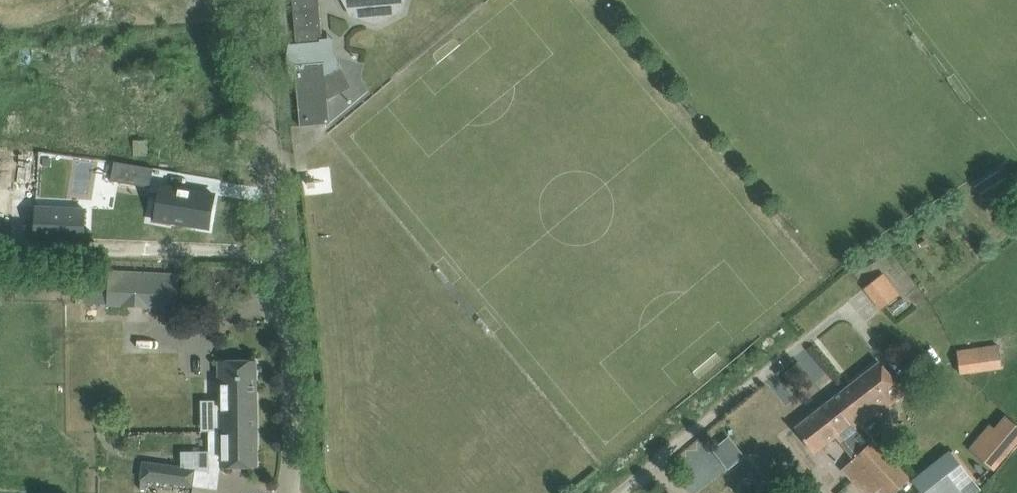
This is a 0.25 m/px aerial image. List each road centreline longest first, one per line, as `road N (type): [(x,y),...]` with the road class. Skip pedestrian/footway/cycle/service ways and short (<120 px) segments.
road 1 (unclassified): [(275,492),(281,349),(251,0)]

